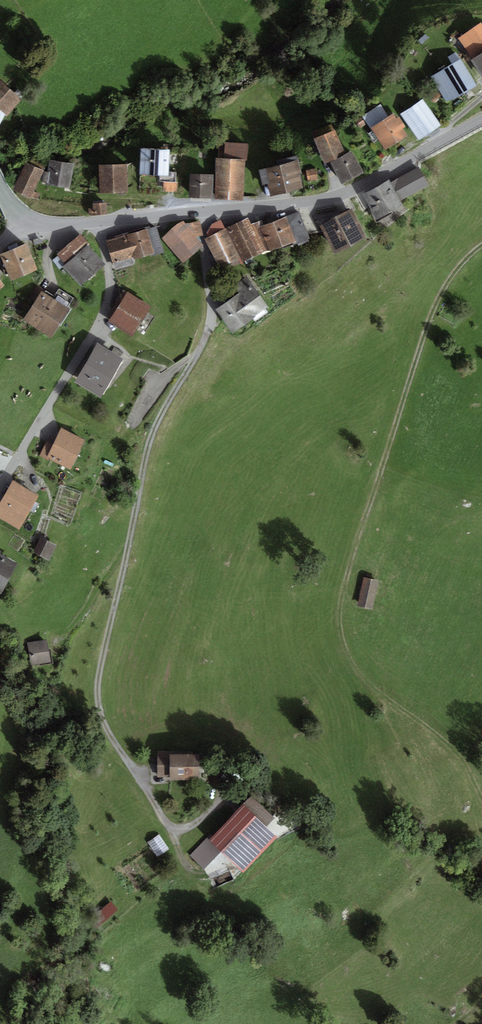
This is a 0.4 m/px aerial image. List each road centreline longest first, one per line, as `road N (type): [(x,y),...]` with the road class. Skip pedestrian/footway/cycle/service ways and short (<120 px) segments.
road 1 (residential): [(204,212),(210,321),(147,448),(98,682),(107,729),(162,816)]
road 2 (track): [(481,799),(462,760),(363,679),(345,648),(342,613),(416,362),(439,305),(481,247)]
road 3 (residential): [(99,221),(110,282),(105,306),(0,491)]
road 4 (tertiary): [(481,119),(347,191),(204,212)]

